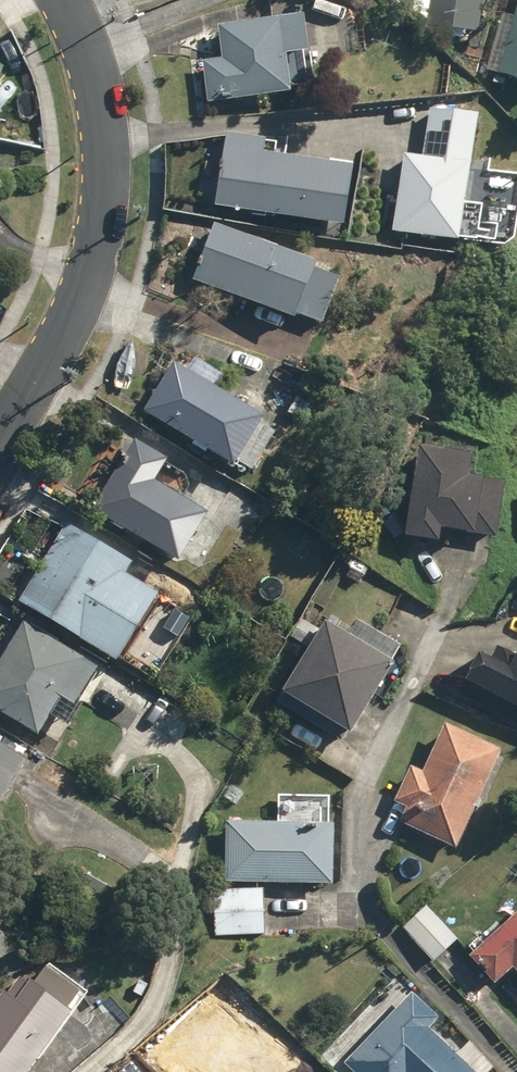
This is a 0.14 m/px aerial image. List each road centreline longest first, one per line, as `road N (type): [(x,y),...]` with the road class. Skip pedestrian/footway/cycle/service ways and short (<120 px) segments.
road 1 (residential): [(63,0),(100,92),(101,216),(71,310),(0,435)]

